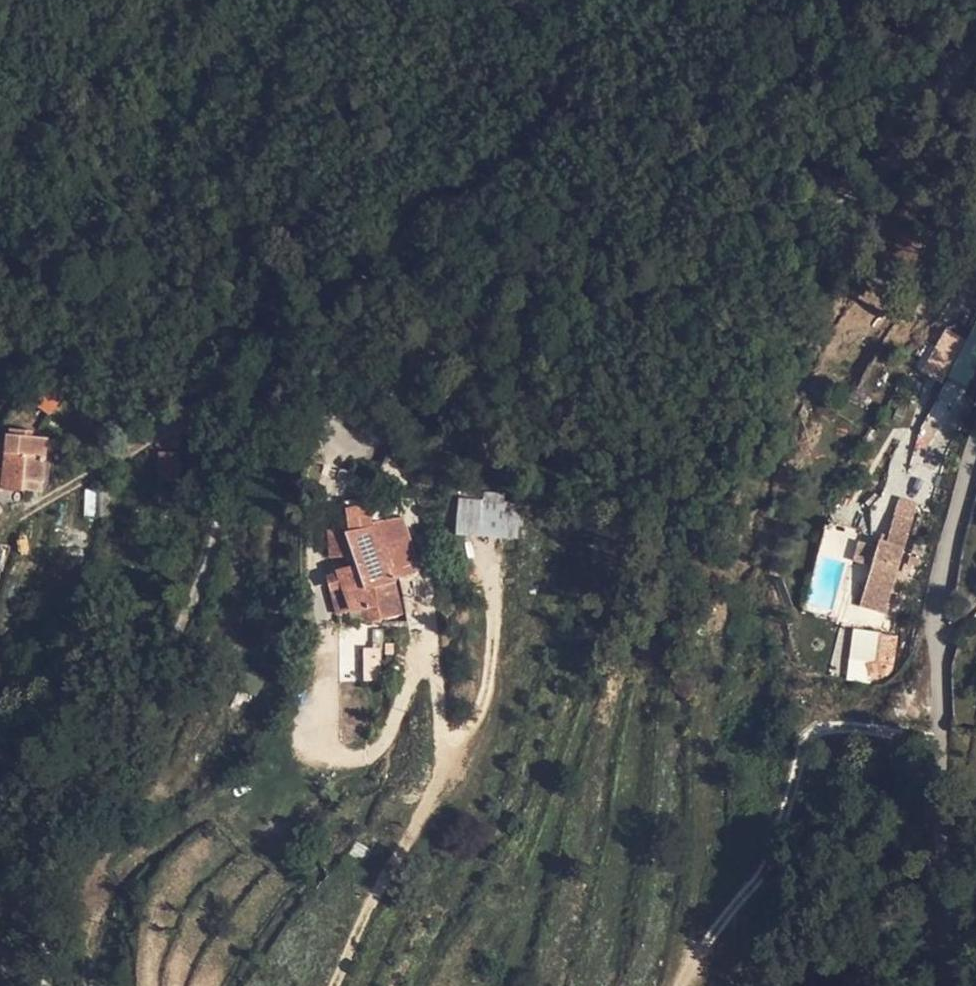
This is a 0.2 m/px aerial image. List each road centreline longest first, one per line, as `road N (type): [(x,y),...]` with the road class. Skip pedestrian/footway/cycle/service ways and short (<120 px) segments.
road 1 (unclassified): [(975,68),(925,146),(436,370),(379,441),(349,445),(334,419),(337,369),(388,255),(452,203),(616,114),(733,0)]
road 2 (track): [(42,985),(55,904),(187,618),(345,230),(427,171),(560,95),(689,0)]
road 3 (unclassified): [(964,985),(937,618),(944,554),(975,443)]

